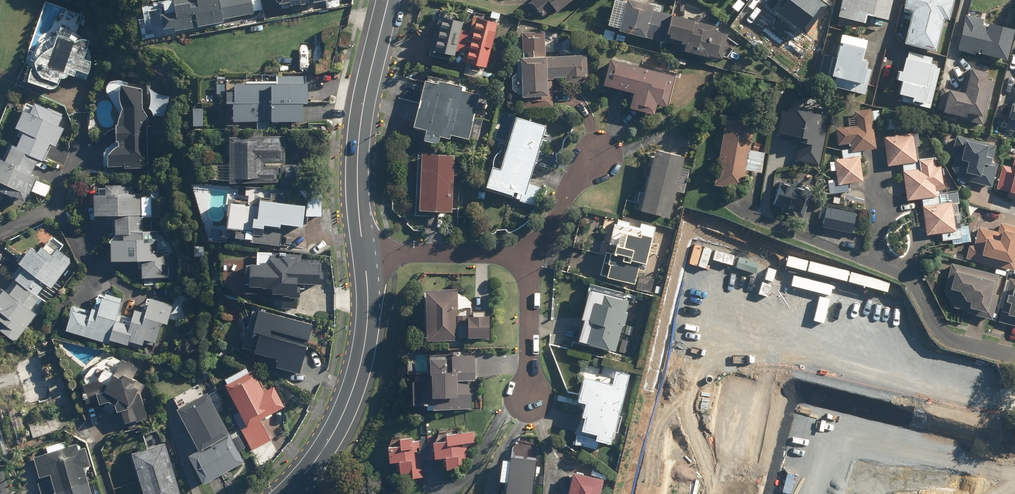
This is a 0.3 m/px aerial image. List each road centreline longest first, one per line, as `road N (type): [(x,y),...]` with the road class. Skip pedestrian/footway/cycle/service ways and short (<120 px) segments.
road 1 (residential): [(1014,348),(947,332),(901,267),(762,212)]
road 2 (tertiary): [(365,255),(359,120),(388,0)]
road 3 (tertiary): [(292,486),(333,432),(360,361),(365,255)]
road 4 (residential): [(365,255),(527,255)]
road 5 (residential): [(527,255),(528,403)]
road 6 (residential): [(527,255),(598,155)]

